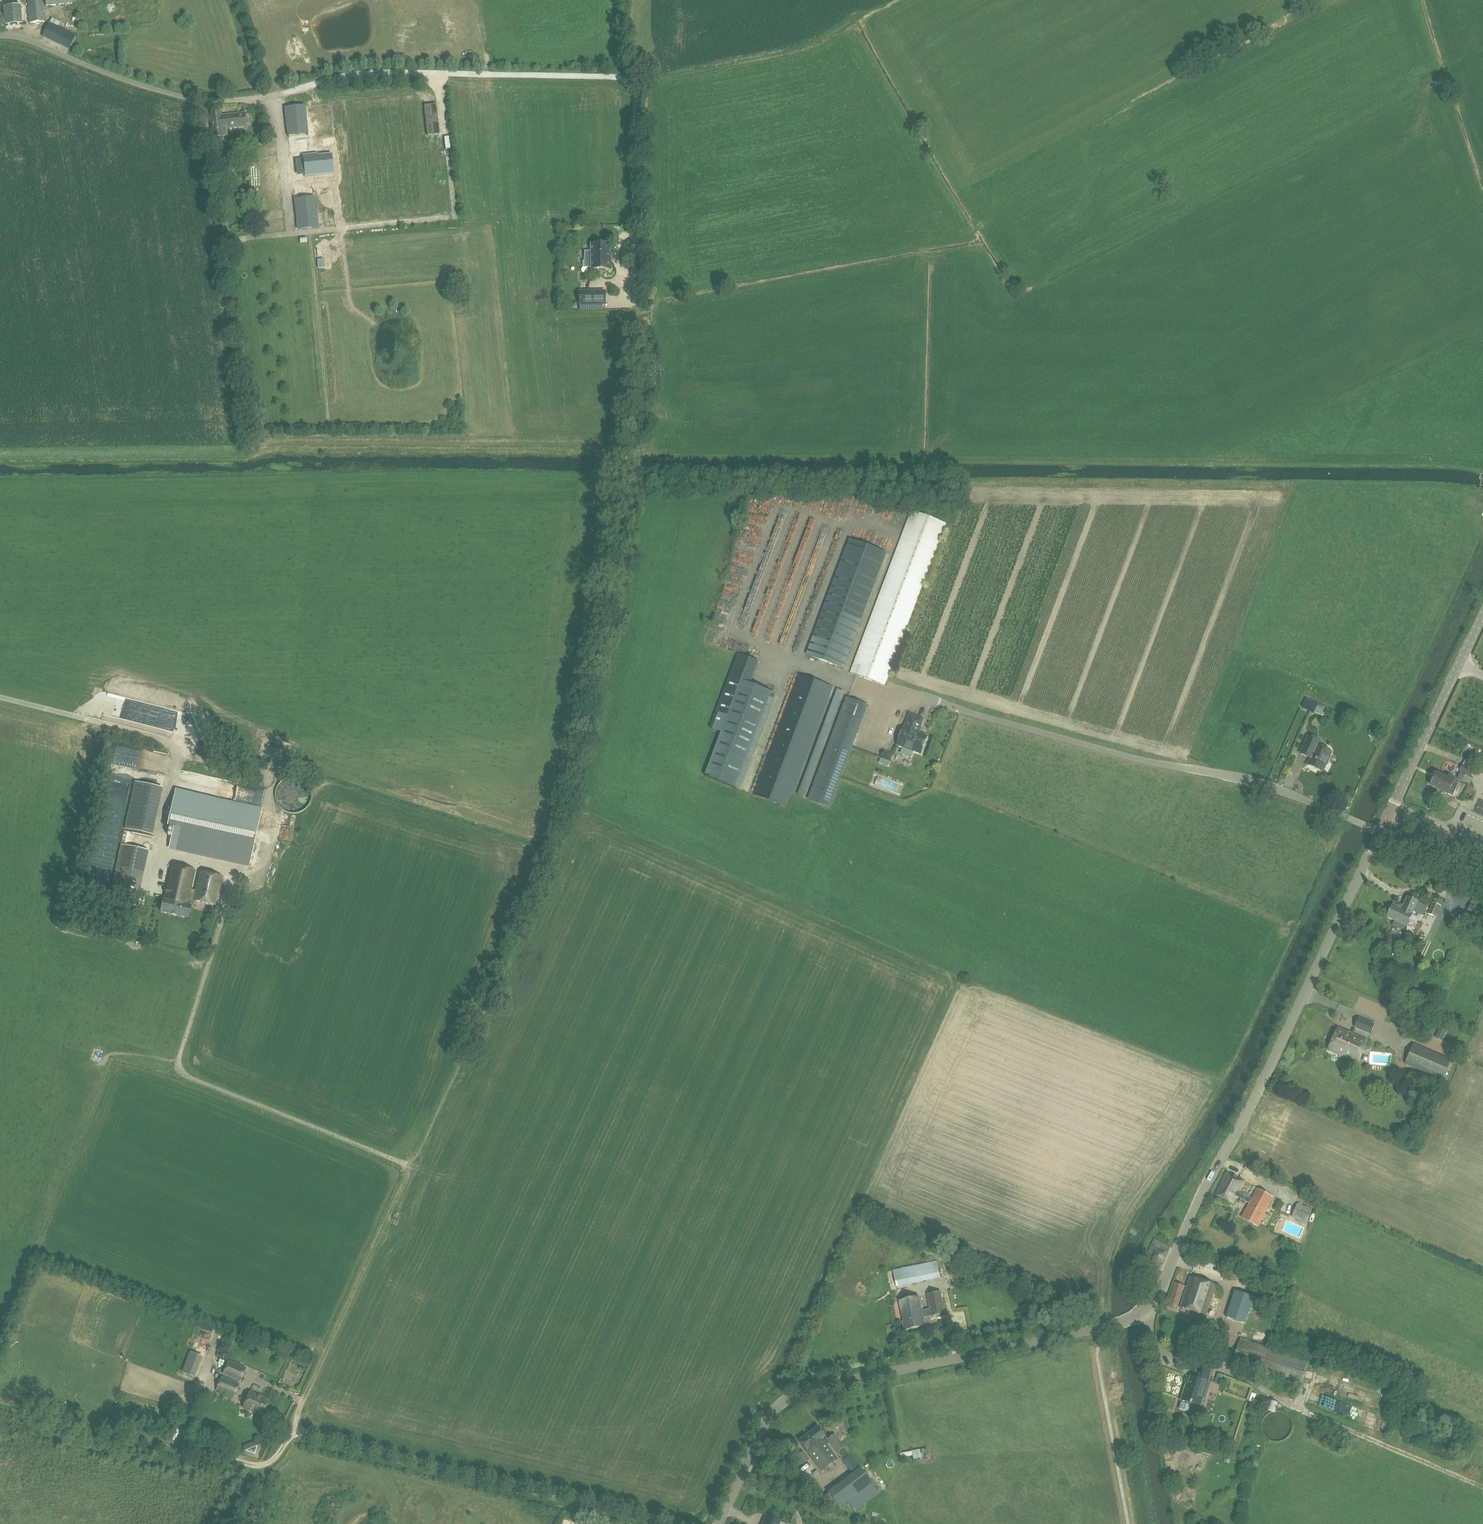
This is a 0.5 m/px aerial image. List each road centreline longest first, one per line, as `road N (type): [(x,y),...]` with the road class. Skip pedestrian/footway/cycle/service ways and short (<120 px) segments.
road 1 (tertiary): [(718,1523),(765,1420),(794,1393),(1100,1328),(1149,1309),(1378,832)]
road 2 (track): [(408,1172),(527,919),(569,803),(606,644),(629,447)]
road 3 (track): [(0,1401),(251,1465),(270,1462),(293,1430)]
road 4 (track): [(302,1401),(408,1172)]
road 5 (tertiary): [(1378,832),(1482,612)]
road 6 (track): [(1482,1488),(1295,1407)]

